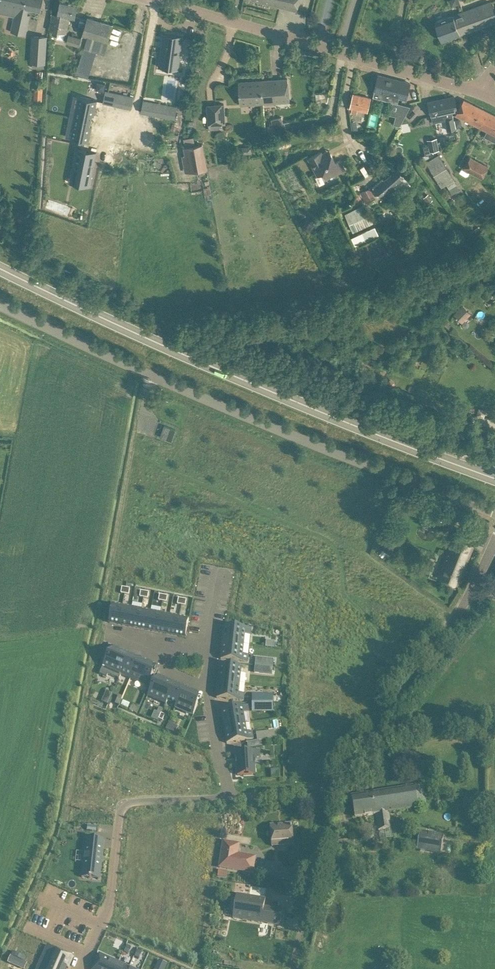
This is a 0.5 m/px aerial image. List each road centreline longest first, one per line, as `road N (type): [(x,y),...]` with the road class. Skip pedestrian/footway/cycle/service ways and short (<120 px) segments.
road 1 (secondary): [(494,477),(303,405),(0,268)]
road 2 (unclassified): [(494,512),(359,463),(0,305)]
road 3 (residential): [(330,793),(464,603),(494,537)]
road 4 (residential): [(82,968),(109,907),(122,802),(229,798)]
road 5 (residential): [(316,46),(156,2)]
road 6 (residential): [(204,660),(229,798)]
road 7 (residential): [(300,929),(330,793)]
road 8 (residential): [(483,95),(354,57)]
road 9 (residential): [(156,2),(134,125)]

